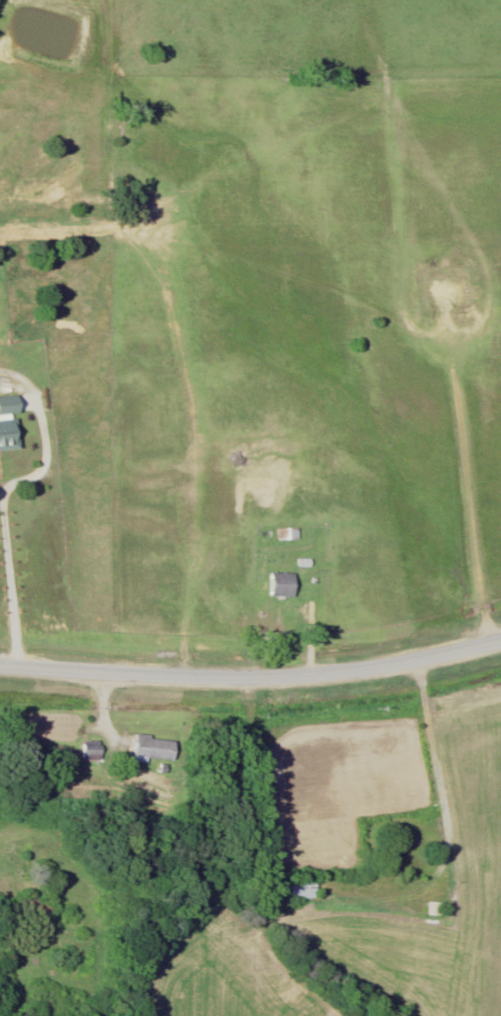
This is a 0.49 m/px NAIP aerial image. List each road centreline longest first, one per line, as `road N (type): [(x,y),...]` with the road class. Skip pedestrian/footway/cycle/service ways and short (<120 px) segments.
road 1 (secondary): [(500,642),(326,674),(193,677),(0,666)]

